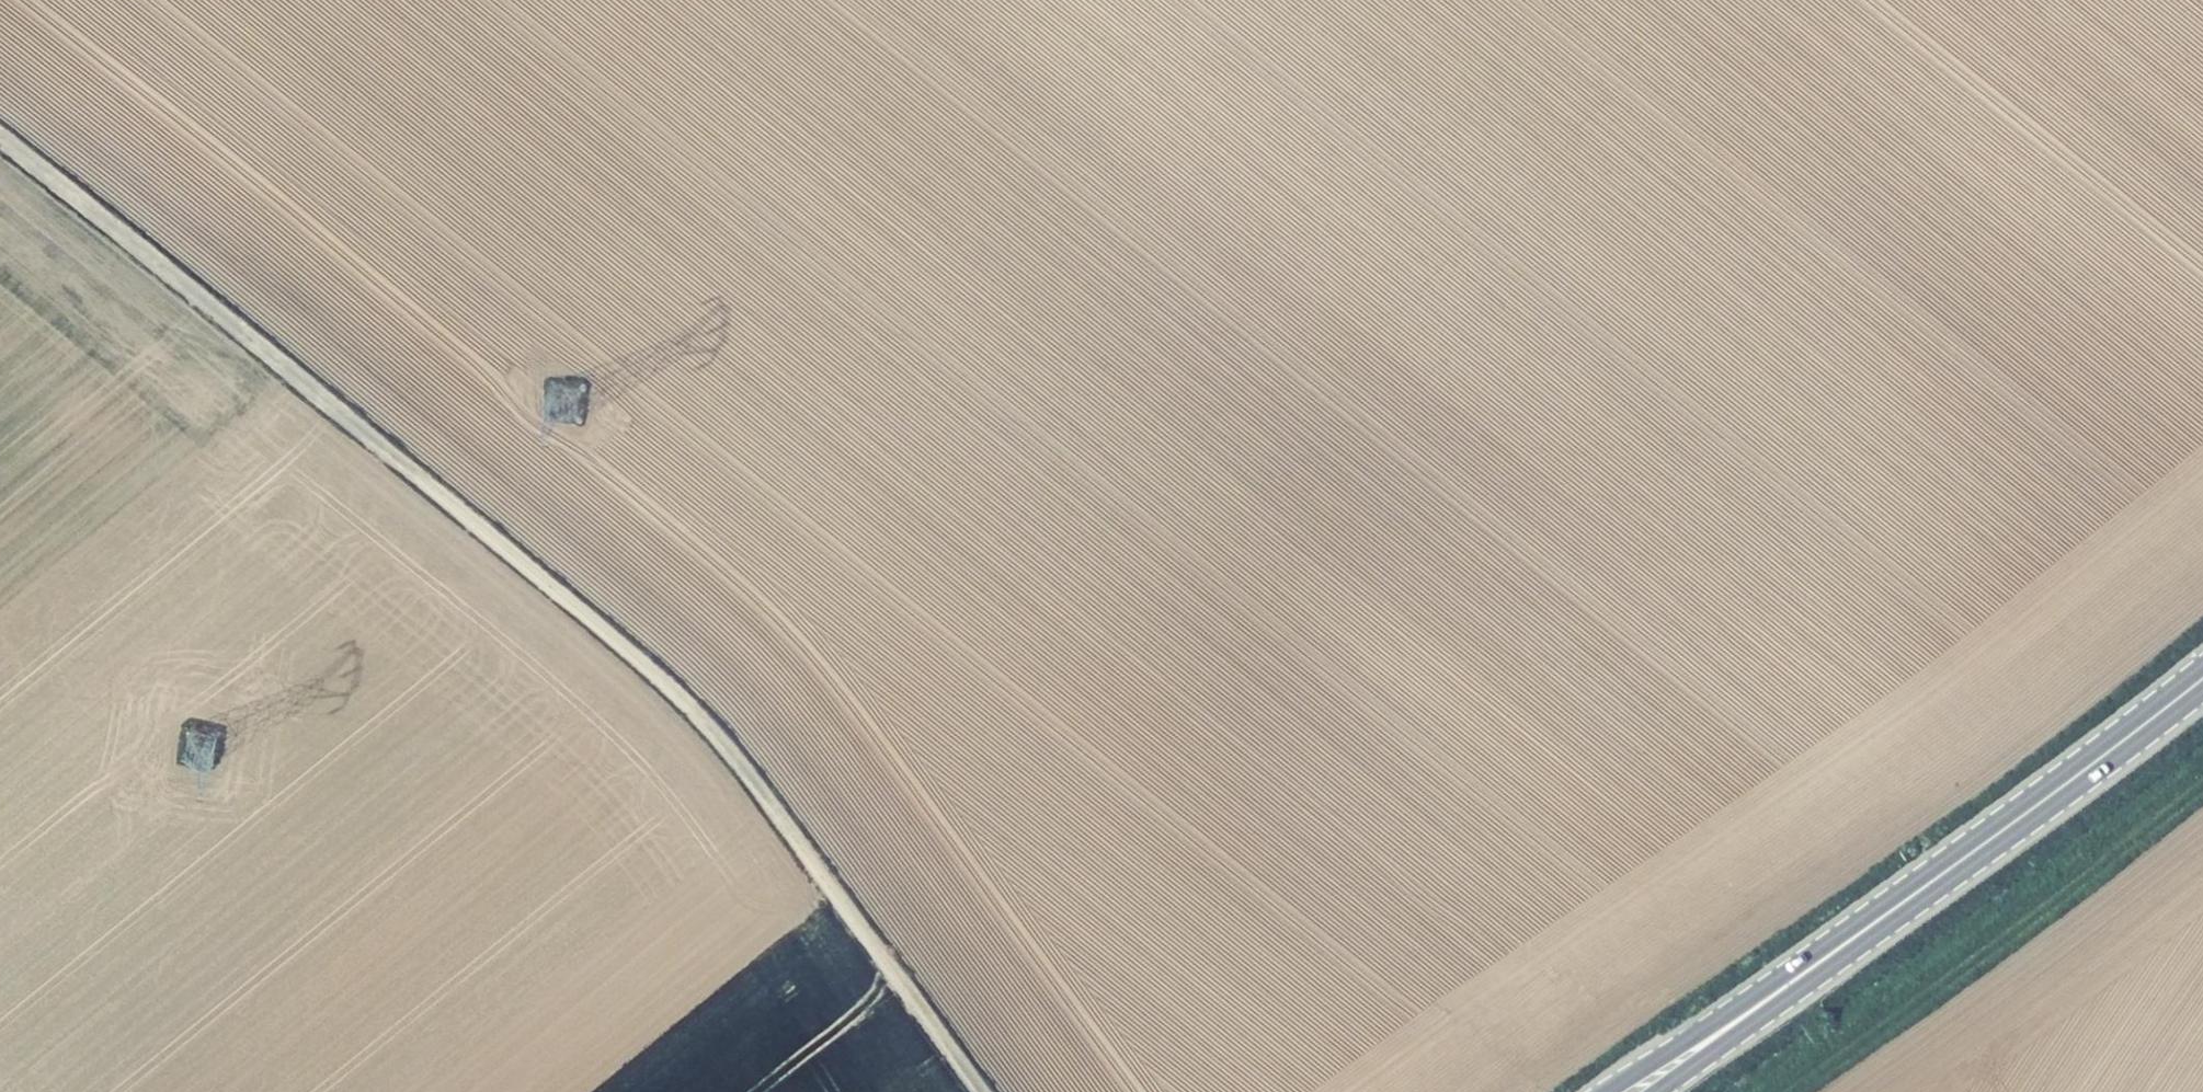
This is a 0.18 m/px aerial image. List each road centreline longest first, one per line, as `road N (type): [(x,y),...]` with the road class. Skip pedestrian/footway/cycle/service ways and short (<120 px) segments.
road 1 (unclassified): [(0,139),(680,701),(752,782),(978,1091)]
road 2 (primary): [(1910,897),(2202,679)]
road 3 (primary): [(1910,897),(1612,1091)]
road 4 (primary): [(1660,1091),(1910,897)]

